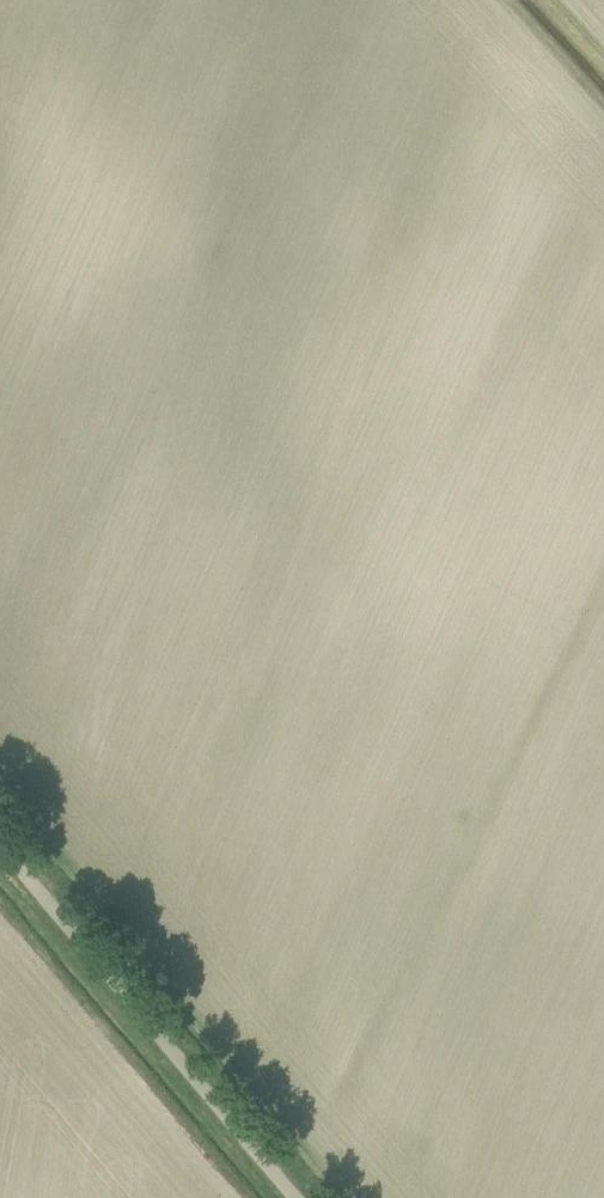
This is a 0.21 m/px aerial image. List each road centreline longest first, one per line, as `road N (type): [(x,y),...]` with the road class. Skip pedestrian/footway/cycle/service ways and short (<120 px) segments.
road 1 (track): [(0,859),(289,1197)]

